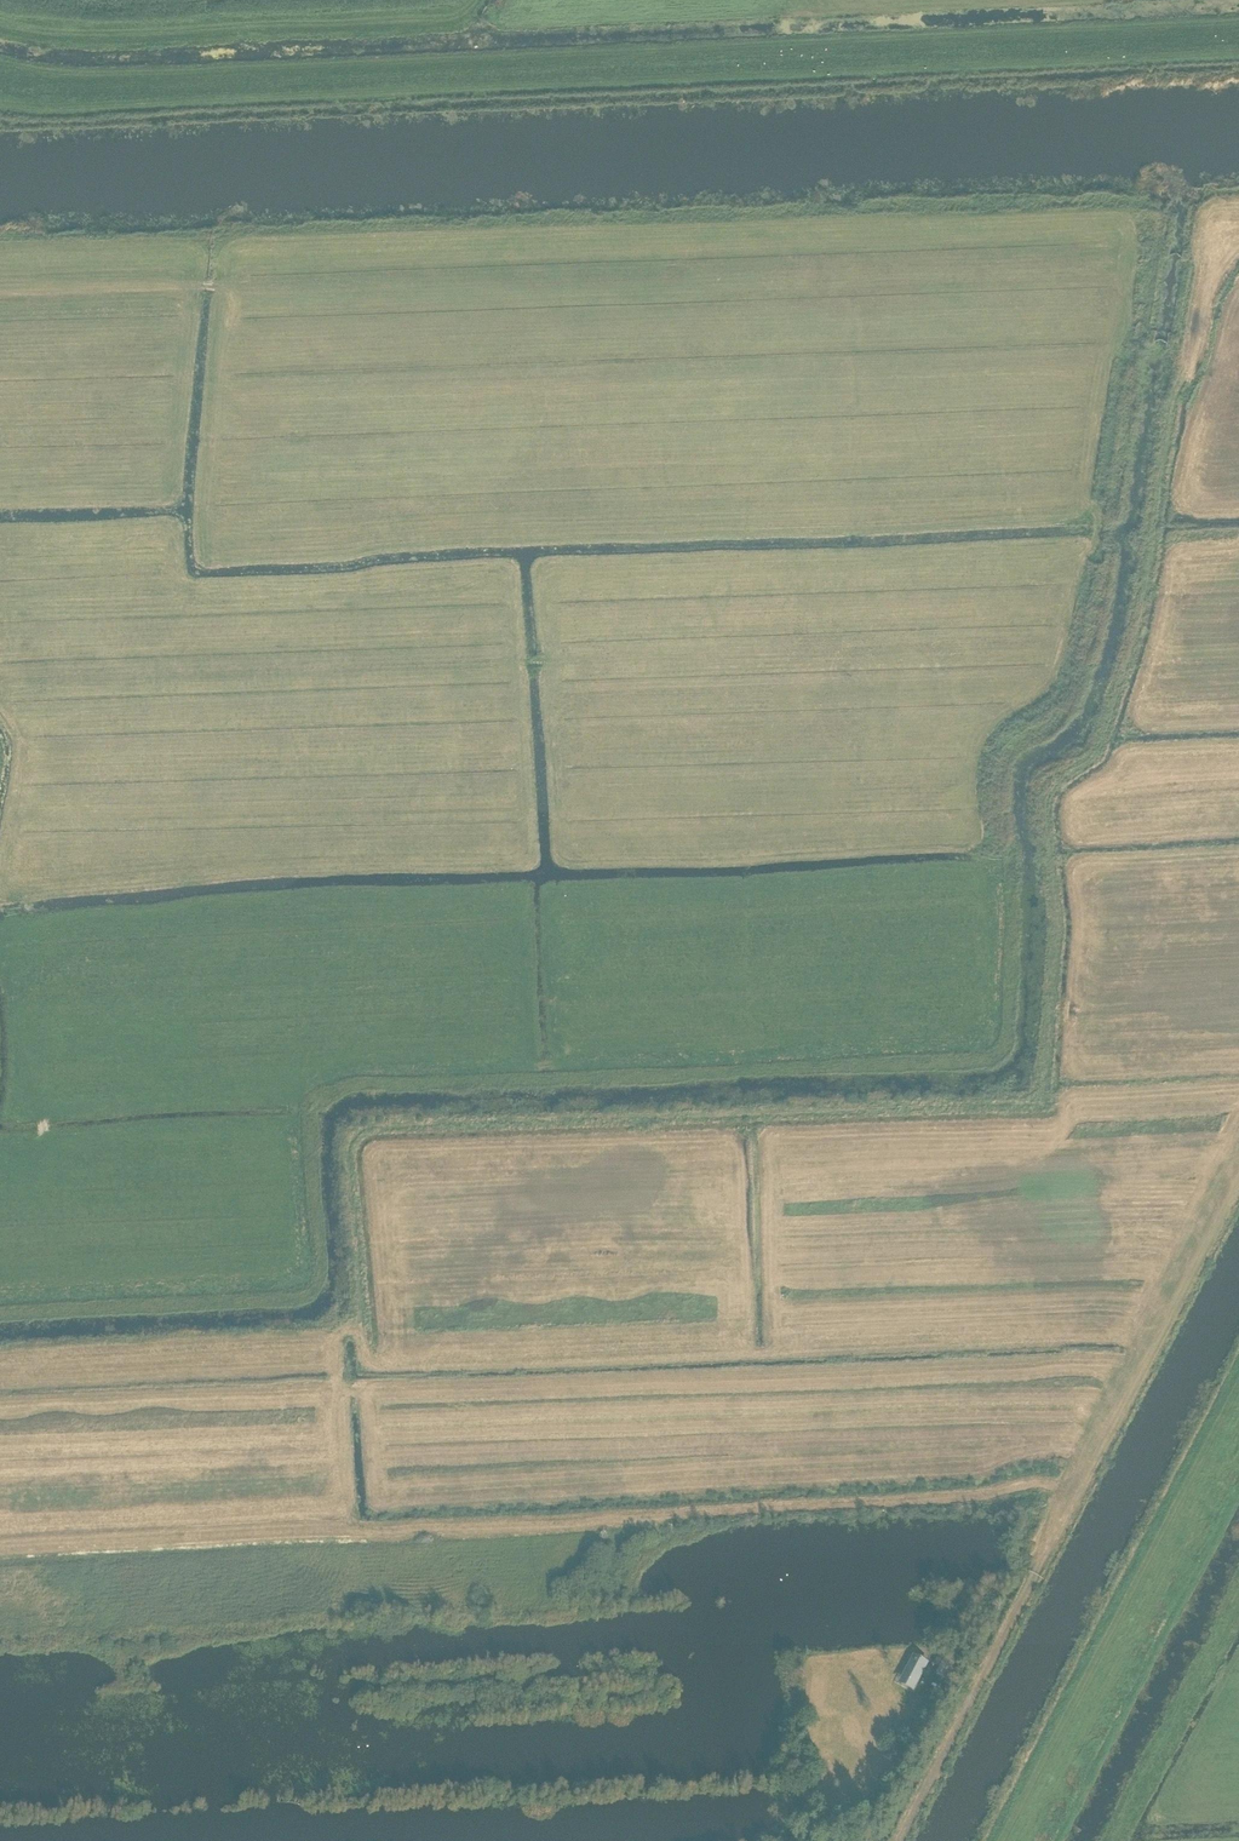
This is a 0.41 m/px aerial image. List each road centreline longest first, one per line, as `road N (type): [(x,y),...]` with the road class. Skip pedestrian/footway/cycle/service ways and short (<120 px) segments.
road 1 (track): [(896,1840),(1036,1574)]

